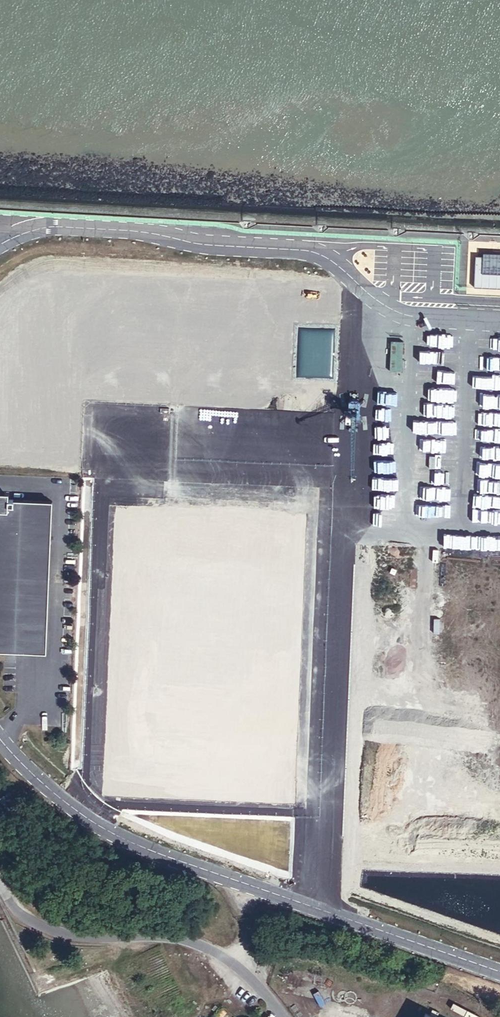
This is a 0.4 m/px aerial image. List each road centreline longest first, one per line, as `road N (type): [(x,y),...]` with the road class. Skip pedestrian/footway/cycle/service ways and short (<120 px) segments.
road 1 (unclassified): [(0,737),(41,783),(105,828),(499,972)]
road 2 (unclassified): [(499,322),(408,316),(327,258),(295,252),(54,227)]
road 3 (unclassified): [(282,1016),(252,977),(200,943),(54,932),(17,908),(0,877)]

